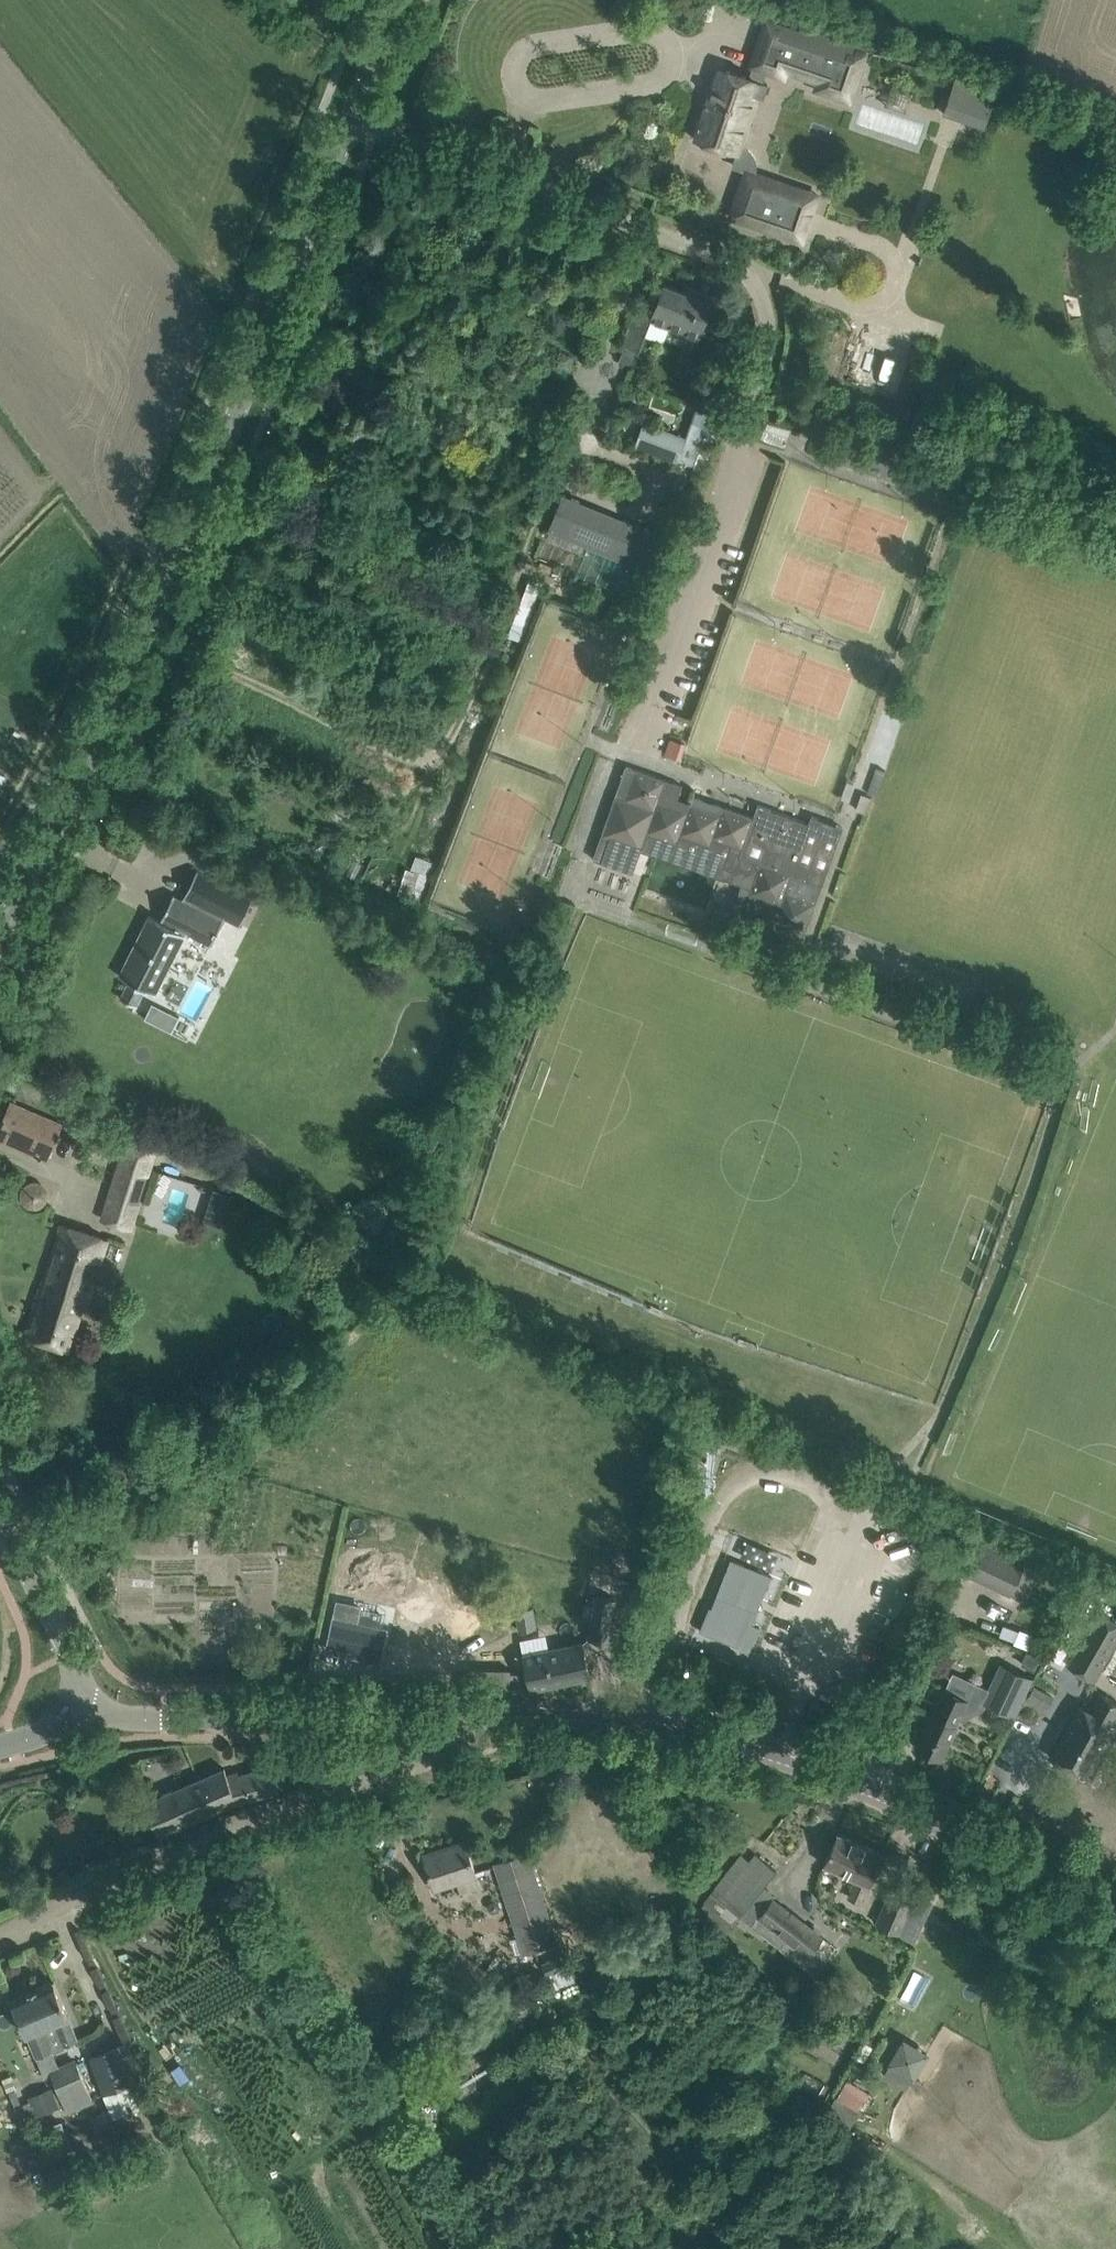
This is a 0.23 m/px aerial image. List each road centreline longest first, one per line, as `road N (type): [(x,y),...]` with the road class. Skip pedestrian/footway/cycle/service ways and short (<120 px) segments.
road 1 (tertiary): [(0,936),(163,604),(348,119)]
road 2 (tertiary): [(1115,1925),(937,1821),(773,1755),(585,1716),(467,1713)]
road 3 (residential): [(0,1934),(258,1818),(450,1752),(467,1713)]
road 4 (residential): [(348,119),(795,286)]
road 5 (tertiary): [(78,1703),(120,1718),(467,1713)]
road 6 (tertiary): [(78,1703),(70,1654),(0,1515)]
road 7 (tertiary): [(348,119),(393,0)]

